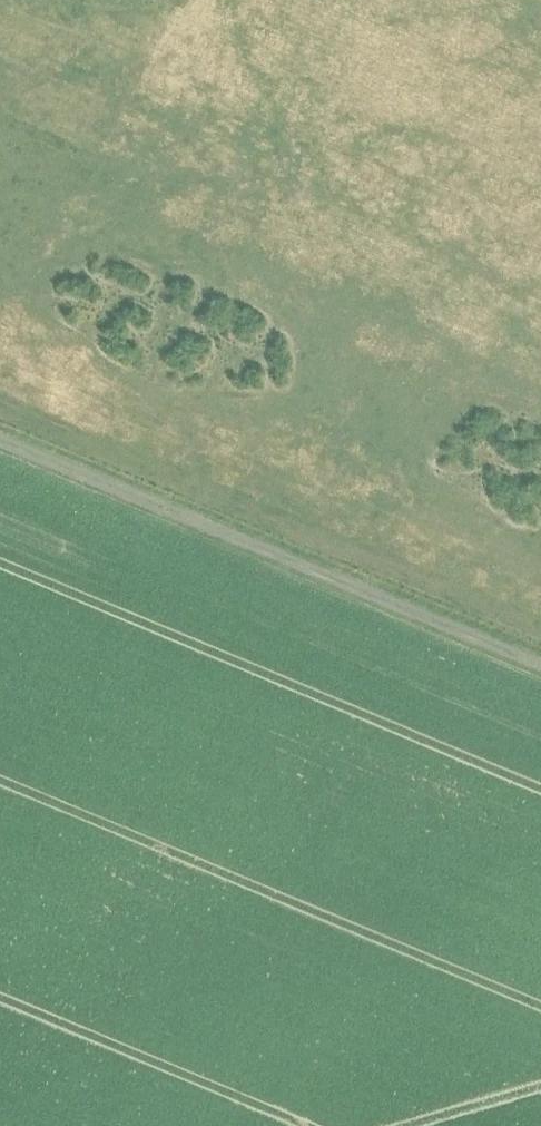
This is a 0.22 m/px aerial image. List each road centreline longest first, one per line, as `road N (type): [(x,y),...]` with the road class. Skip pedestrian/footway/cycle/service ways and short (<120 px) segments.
road 1 (track): [(0,444),(540,668)]

